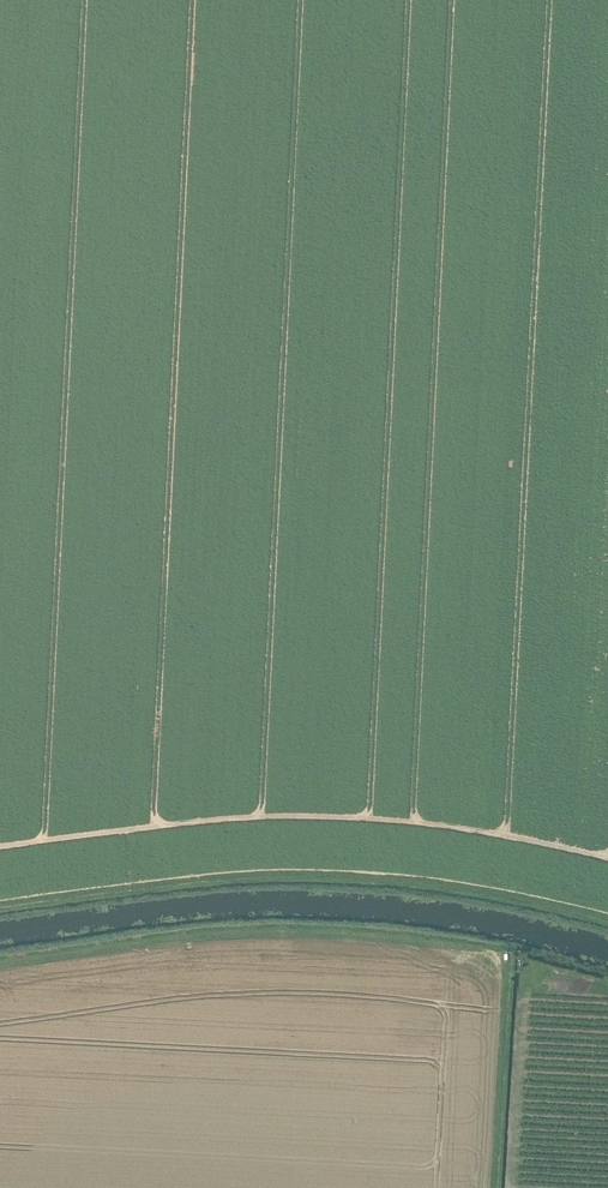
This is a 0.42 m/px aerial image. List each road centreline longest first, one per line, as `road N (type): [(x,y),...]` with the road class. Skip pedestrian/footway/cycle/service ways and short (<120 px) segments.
road 1 (track): [(0,908),(305,875),(438,883),(607,920)]
road 2 (track): [(519,976),(506,1187)]

